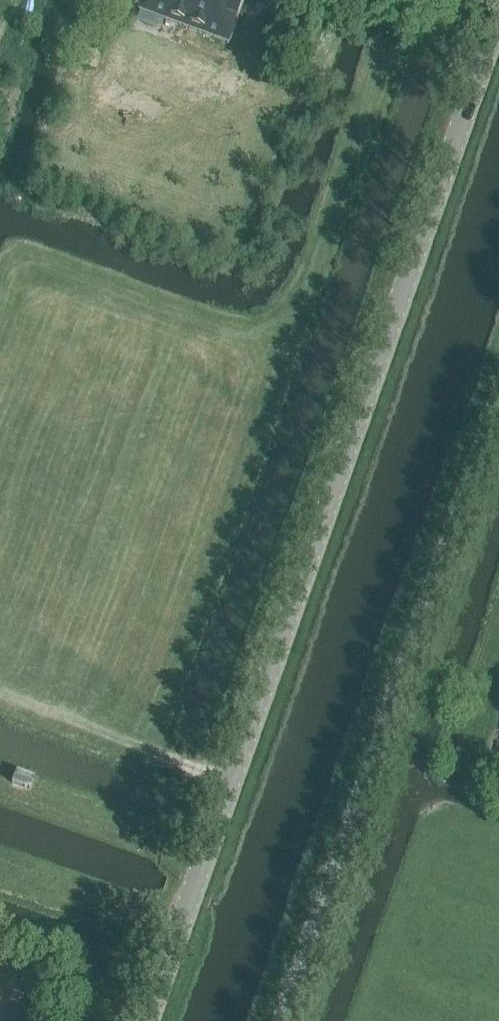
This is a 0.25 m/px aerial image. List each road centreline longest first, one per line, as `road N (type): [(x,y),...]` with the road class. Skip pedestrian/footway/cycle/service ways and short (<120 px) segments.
road 1 (tertiary): [(147,1020),(498,15)]
road 2 (unclassified): [(286,1020),(498,413)]
road 3 (track): [(0,694),(231,783)]

